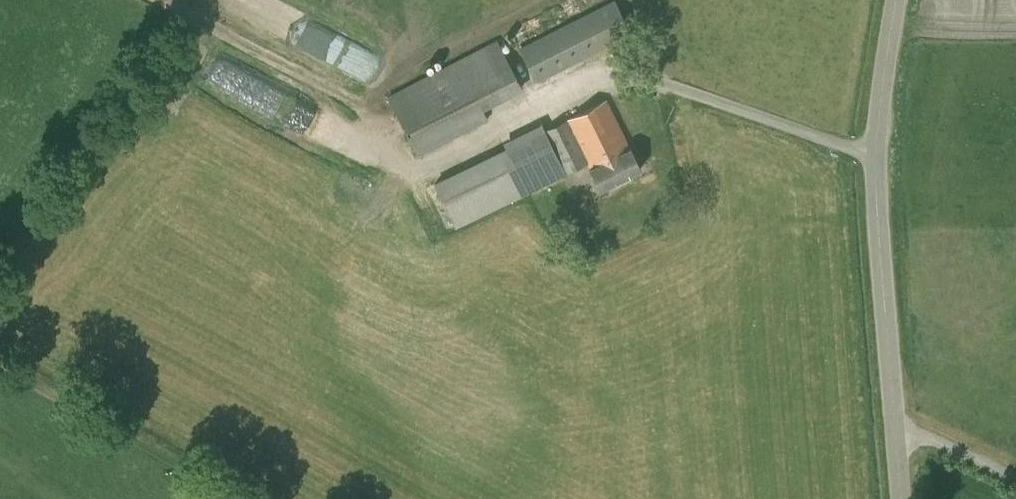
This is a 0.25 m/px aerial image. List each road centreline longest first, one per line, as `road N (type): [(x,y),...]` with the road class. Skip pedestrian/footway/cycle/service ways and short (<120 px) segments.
road 1 (tertiary): [(903,498),(873,159),(901,0)]
road 2 (track): [(167,0),(362,102)]

